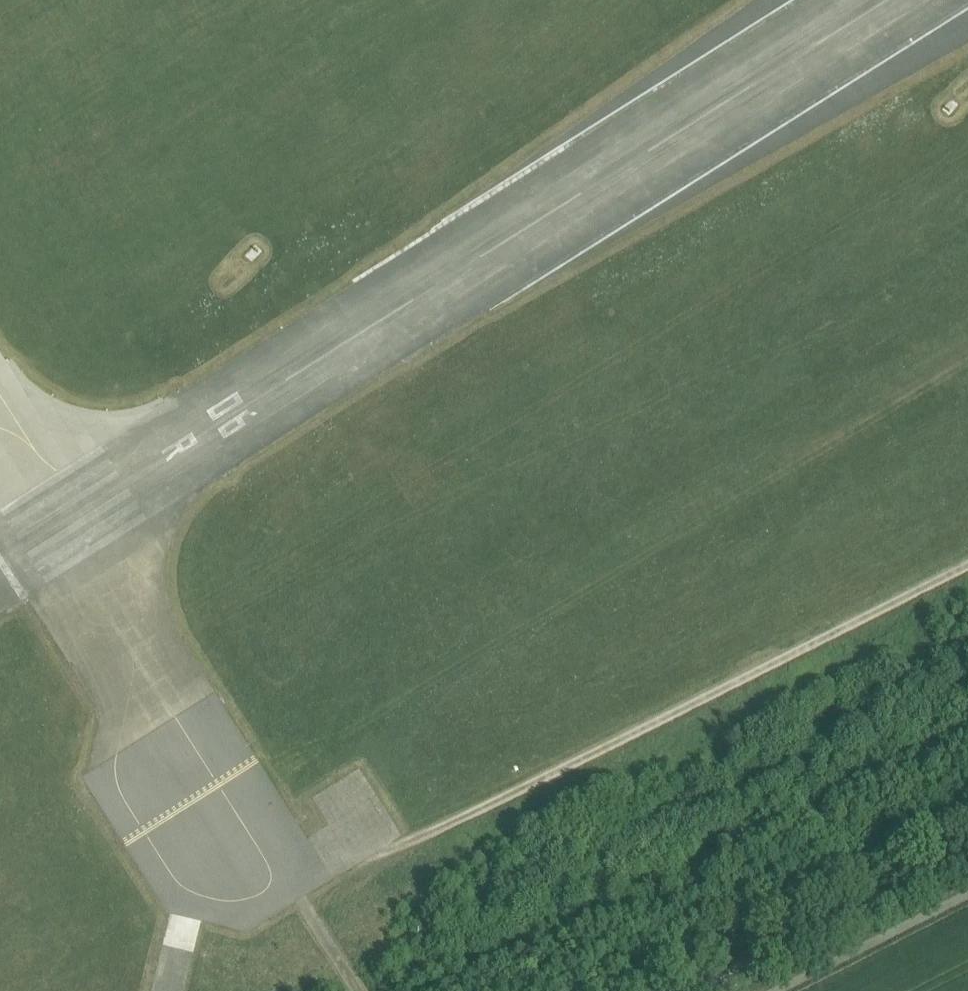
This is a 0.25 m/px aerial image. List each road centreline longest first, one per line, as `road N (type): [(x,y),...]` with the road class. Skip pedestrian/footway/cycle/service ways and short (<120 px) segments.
road 1 (track): [(967,566),(407,845),(308,909),(360,990)]

